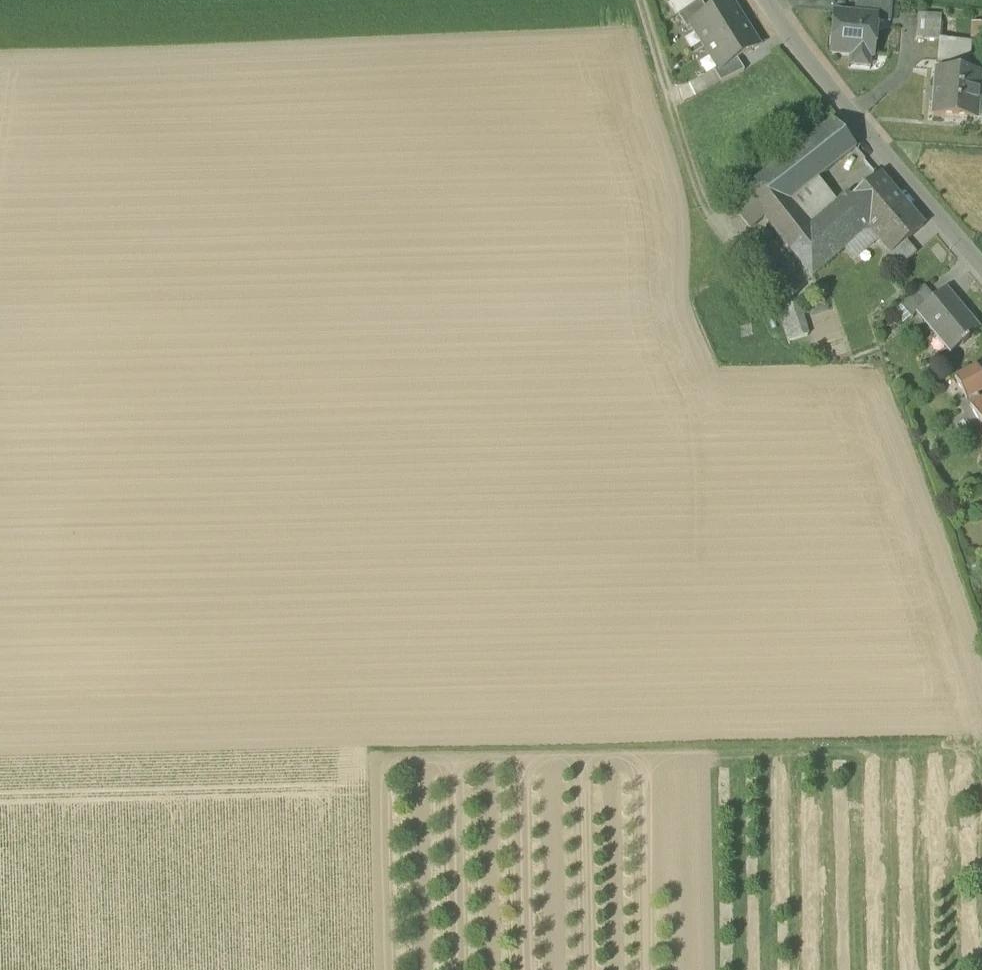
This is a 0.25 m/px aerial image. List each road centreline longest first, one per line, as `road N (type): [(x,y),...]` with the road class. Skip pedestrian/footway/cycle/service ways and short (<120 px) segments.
road 1 (residential): [(766,0),(791,43),(981,266)]

